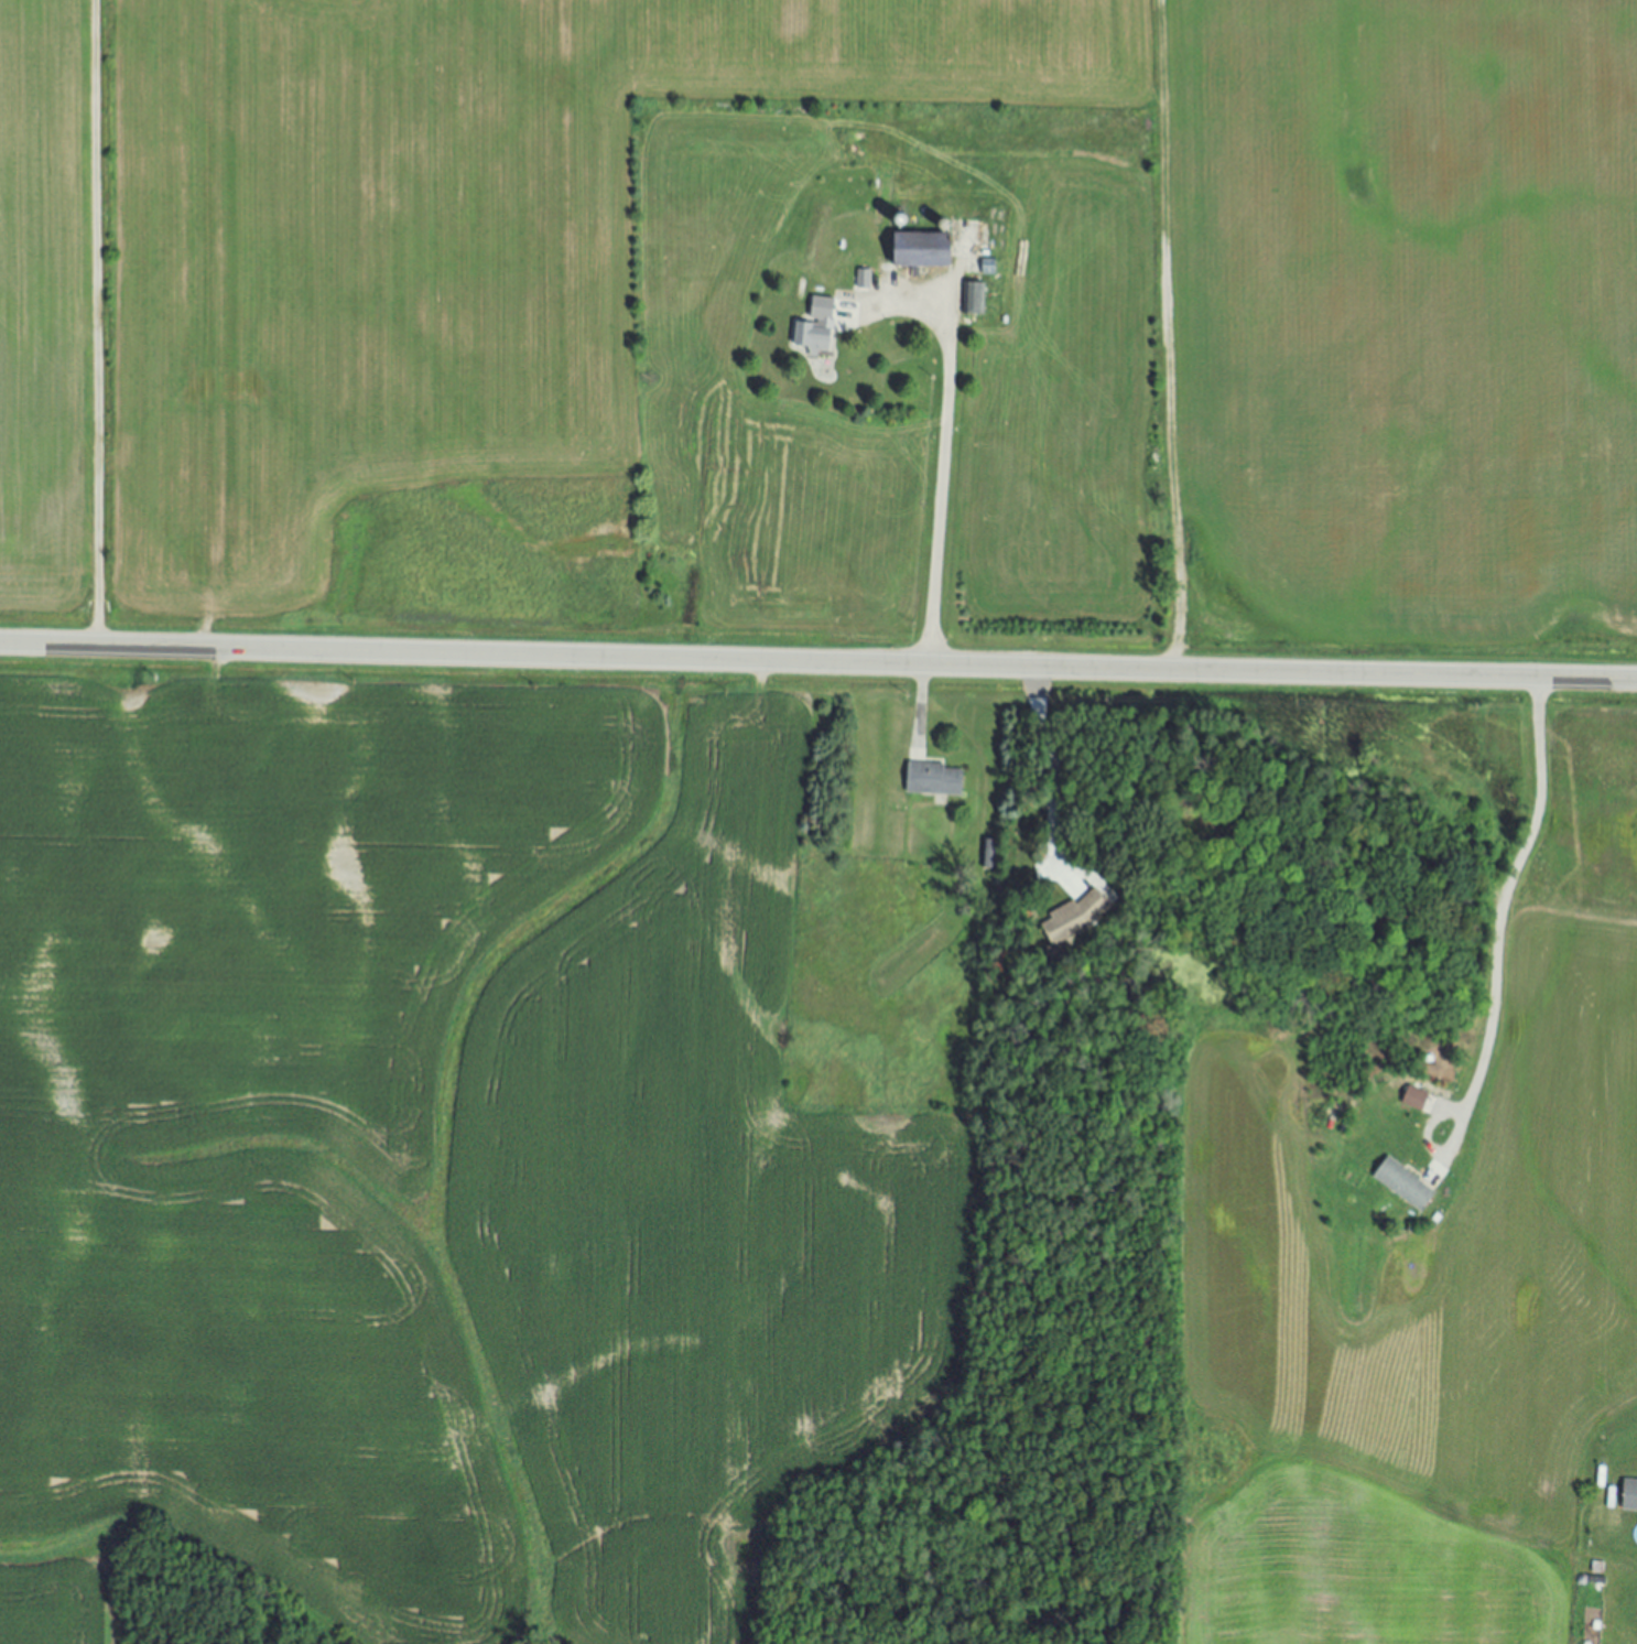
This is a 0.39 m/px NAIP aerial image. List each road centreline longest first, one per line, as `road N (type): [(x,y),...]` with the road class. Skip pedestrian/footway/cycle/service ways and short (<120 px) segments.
road 1 (primary): [(1636,681),(0,646)]

